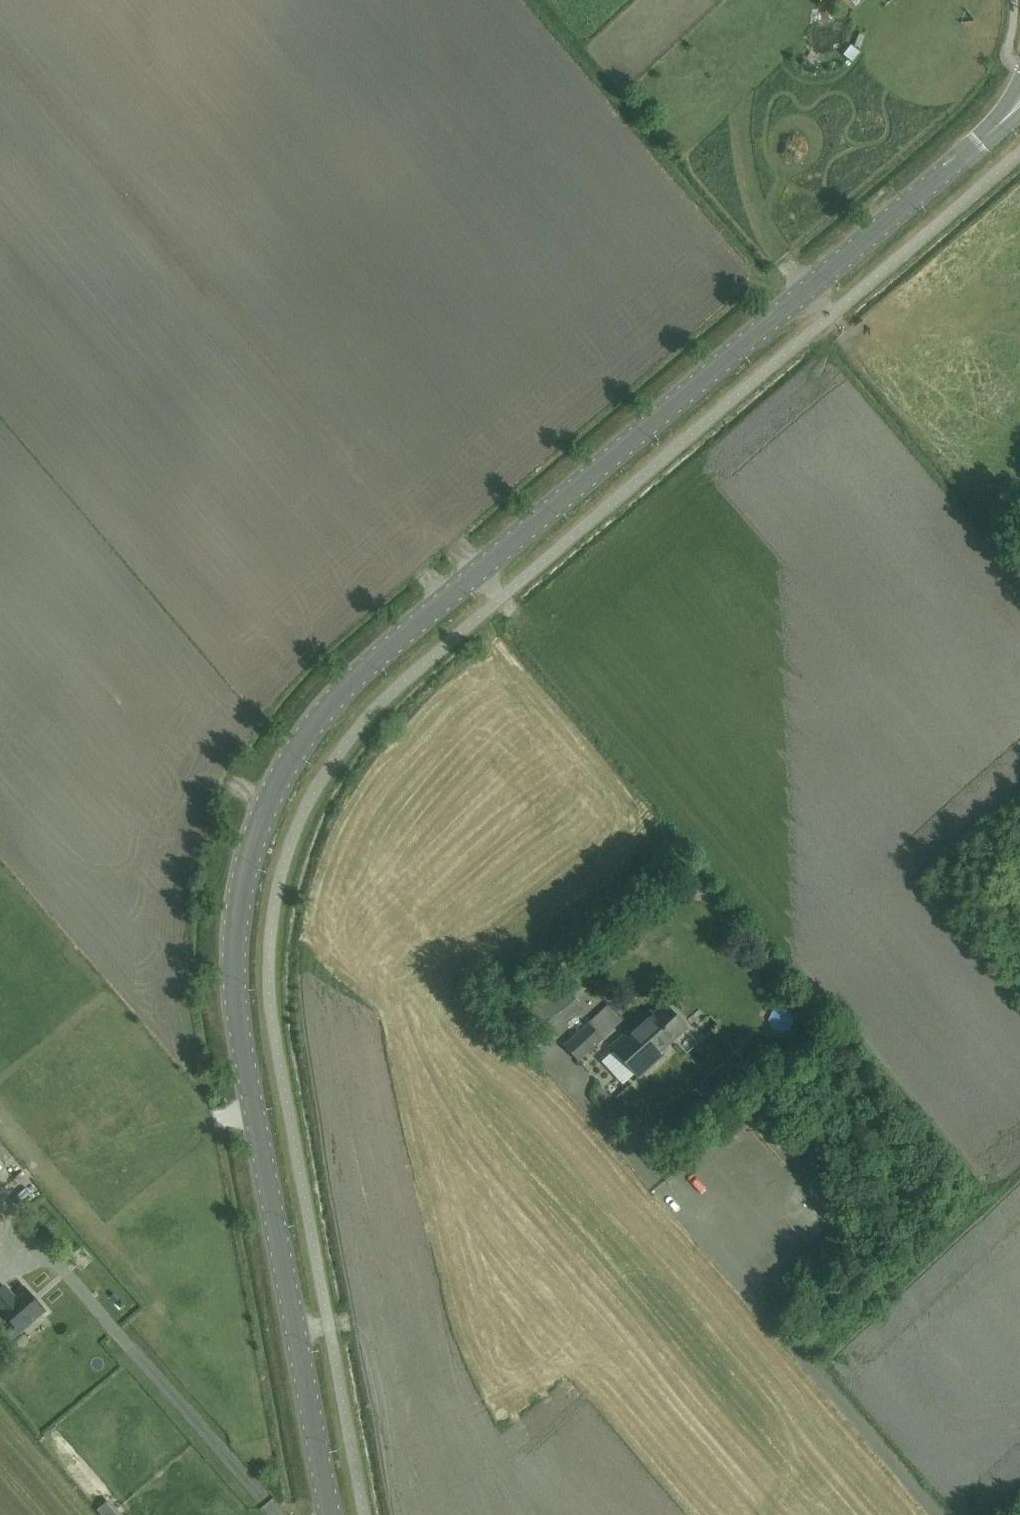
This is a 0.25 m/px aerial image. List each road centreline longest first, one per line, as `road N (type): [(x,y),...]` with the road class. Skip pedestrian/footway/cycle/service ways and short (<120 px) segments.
road 1 (secondary): [(332,1514),(238,997),(241,896),(276,795),(305,741),(388,652),(1019,111)]

